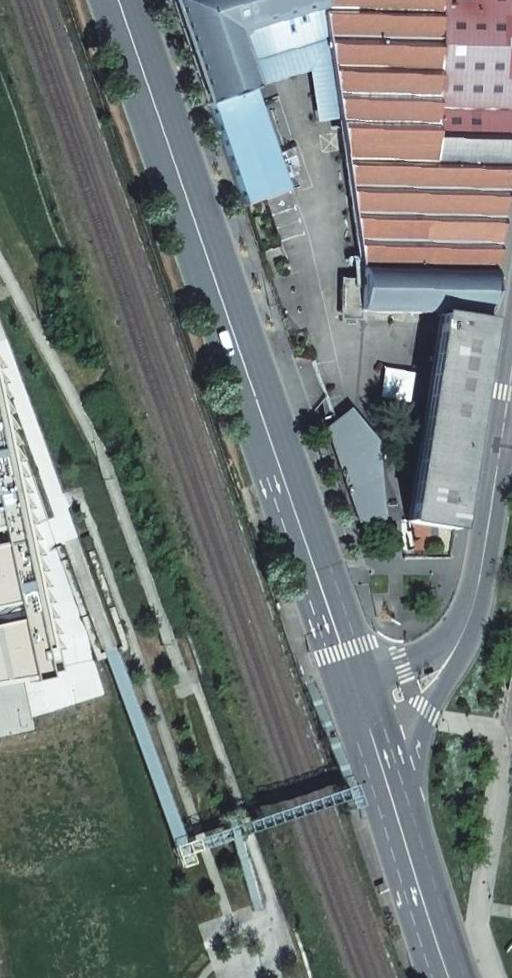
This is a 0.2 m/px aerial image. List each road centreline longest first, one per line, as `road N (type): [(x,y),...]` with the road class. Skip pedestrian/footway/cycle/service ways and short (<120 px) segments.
road 1 (secondary): [(356,688),(120,0)]
road 2 (tertiary): [(389,785),(469,644),(481,572)]
road 3 (secondary): [(455,977),(389,785)]
road 4 (tertiary): [(481,572),(511,372)]
road 5 (tertiary): [(481,572),(450,635),(356,688)]

